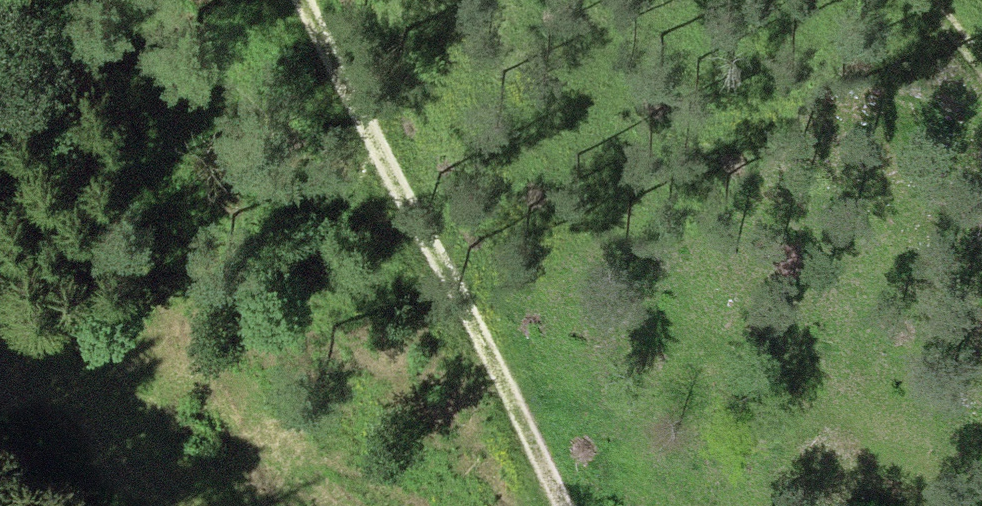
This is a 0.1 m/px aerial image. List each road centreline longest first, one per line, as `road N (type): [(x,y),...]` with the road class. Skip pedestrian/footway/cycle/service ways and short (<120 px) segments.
road 1 (track): [(316,0),(565,505)]
road 2 (track): [(227,505),(126,436),(0,301)]

